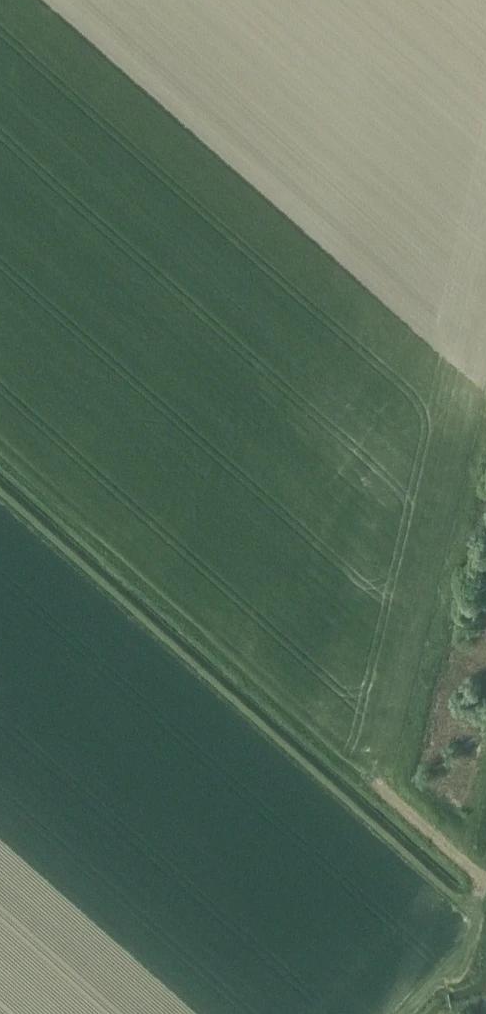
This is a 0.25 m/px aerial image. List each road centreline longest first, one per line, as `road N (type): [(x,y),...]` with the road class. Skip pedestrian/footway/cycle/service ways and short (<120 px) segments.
road 1 (track): [(445,1013),(448,975),(480,885),(381,786)]

